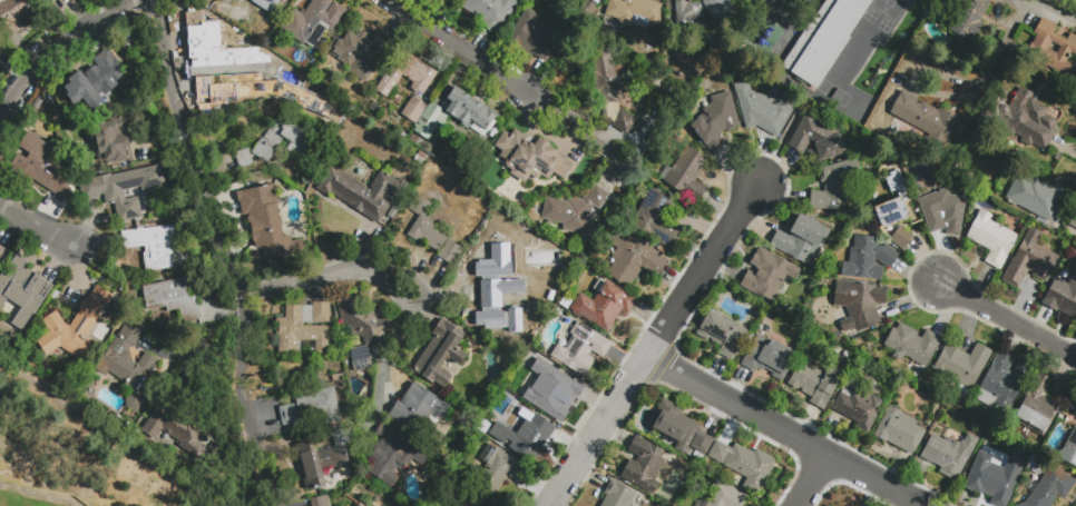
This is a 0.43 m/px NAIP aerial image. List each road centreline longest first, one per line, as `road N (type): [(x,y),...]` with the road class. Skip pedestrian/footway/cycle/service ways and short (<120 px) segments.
road 1 (residential): [(155,0),(167,65),(244,304),(236,387),(254,439)]
road 2 (residential): [(646,359),(925,505)]
road 3 (residential): [(755,187),(646,359)]
road 4 (residential): [(382,0),(538,102)]
road 5 (residential): [(244,304),(378,265),(412,296)]
road 6 (residential): [(140,0),(56,50),(0,116)]
road 7 (residential): [(646,359),(548,505)]
road 8 (residential): [(939,284),(1075,362)]

